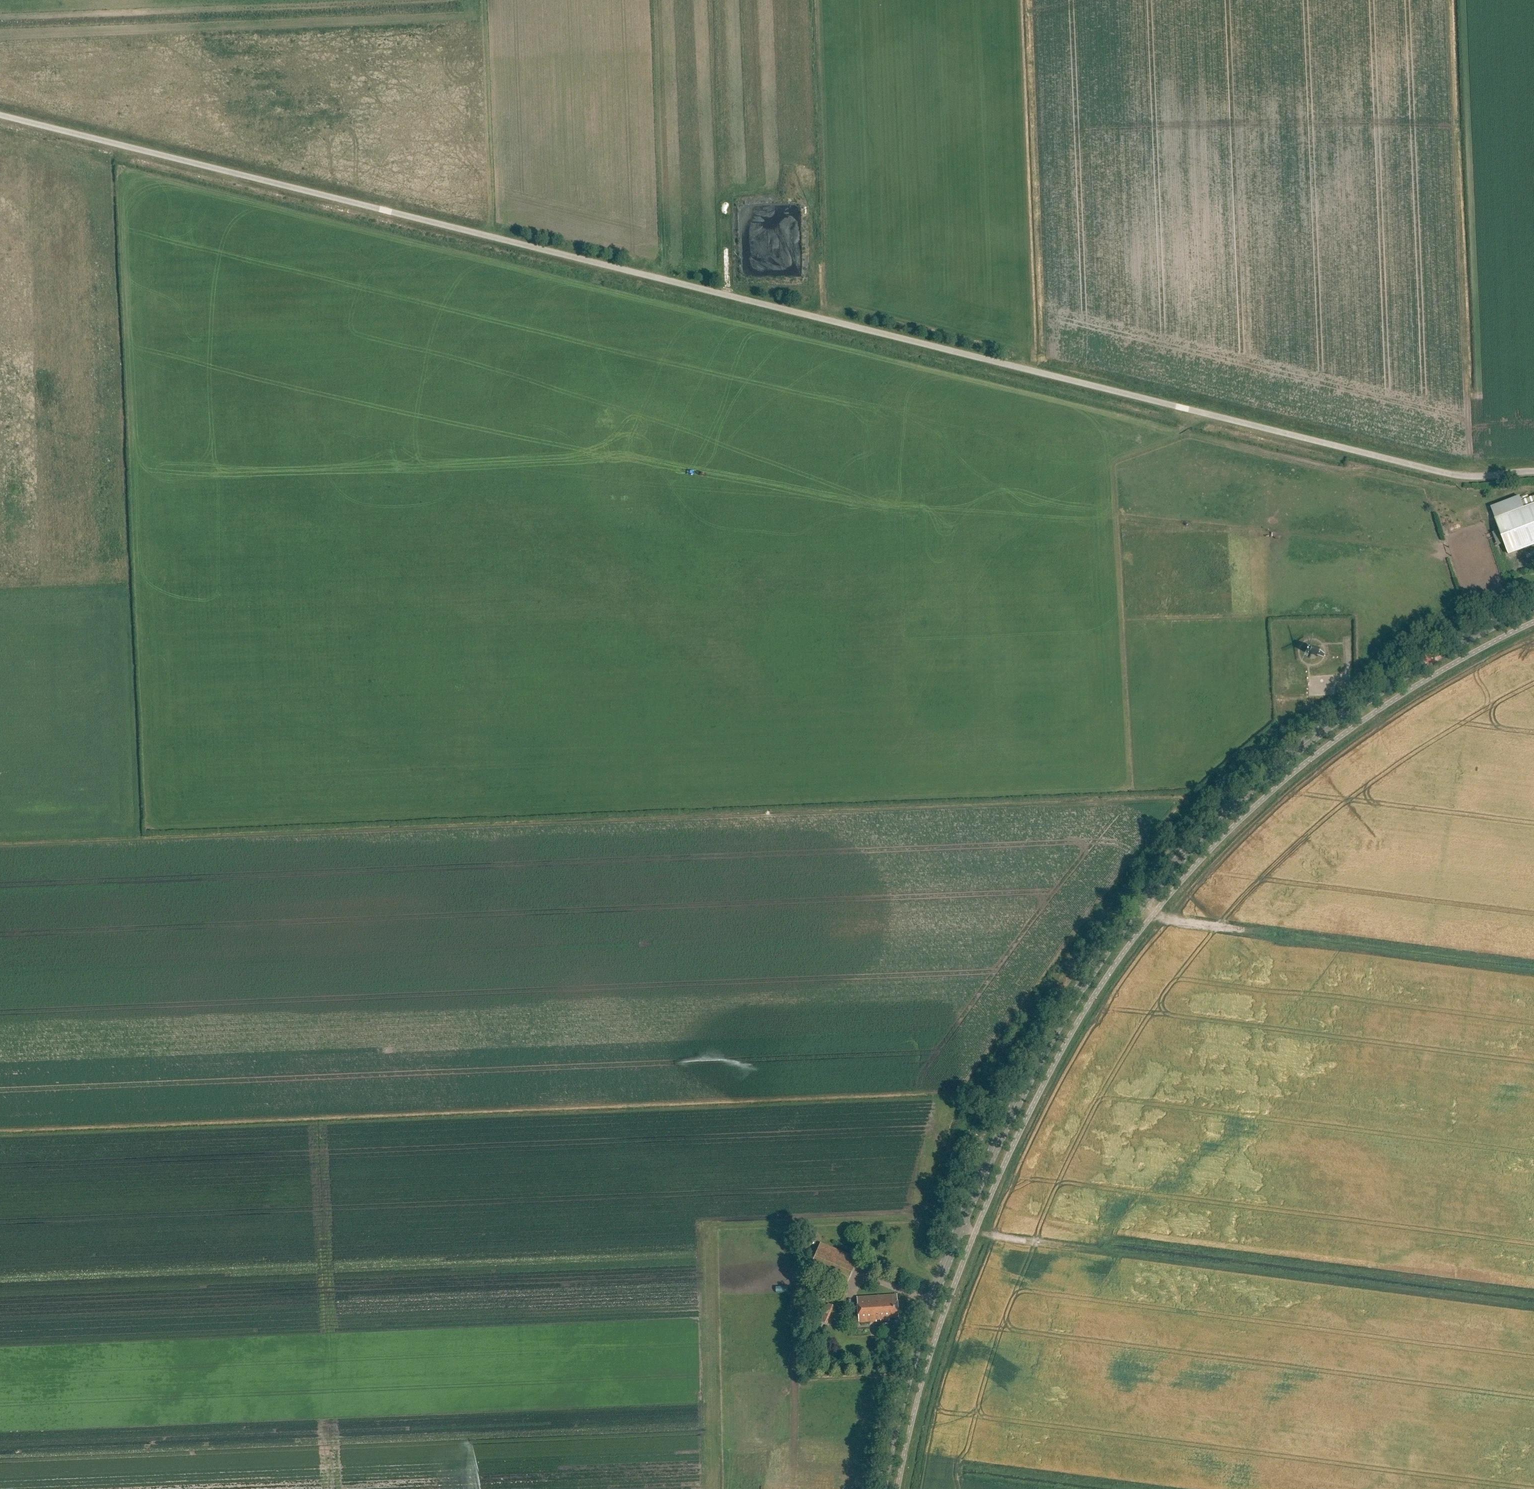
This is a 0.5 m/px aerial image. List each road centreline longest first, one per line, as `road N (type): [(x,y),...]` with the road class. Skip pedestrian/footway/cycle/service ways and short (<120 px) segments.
road 1 (track): [(1533,471),(1450,474),(0,115)]
road 2 (secondary): [(881,1488),(922,1327),(965,1216),(1027,1082),(1104,951),(1264,777),(1431,658),(1533,607)]

